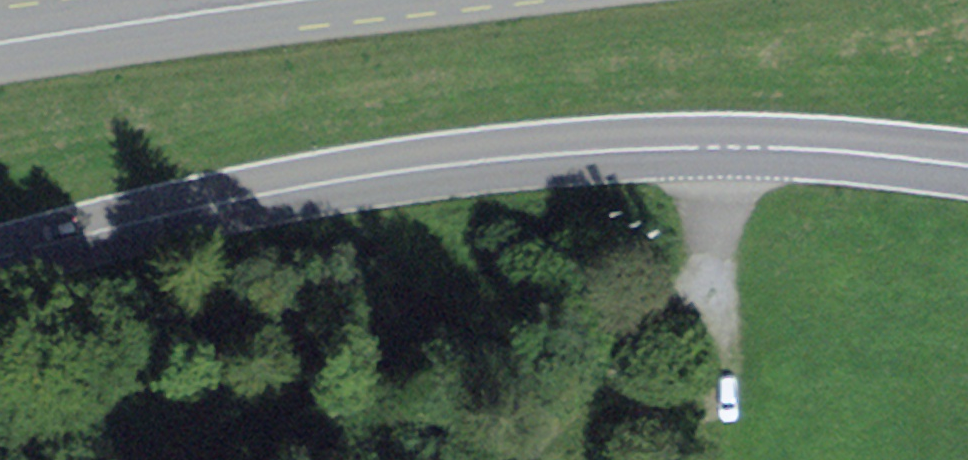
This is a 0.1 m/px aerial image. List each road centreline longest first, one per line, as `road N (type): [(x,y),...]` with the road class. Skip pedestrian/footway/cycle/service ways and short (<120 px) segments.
road 1 (tertiary): [(967,165),(719,148),(503,159),(227,202),(0,258)]
road 2 (track): [(719,148),(717,229),(665,312),(539,459)]
road 3 (primary): [(292,0),(0,43)]

